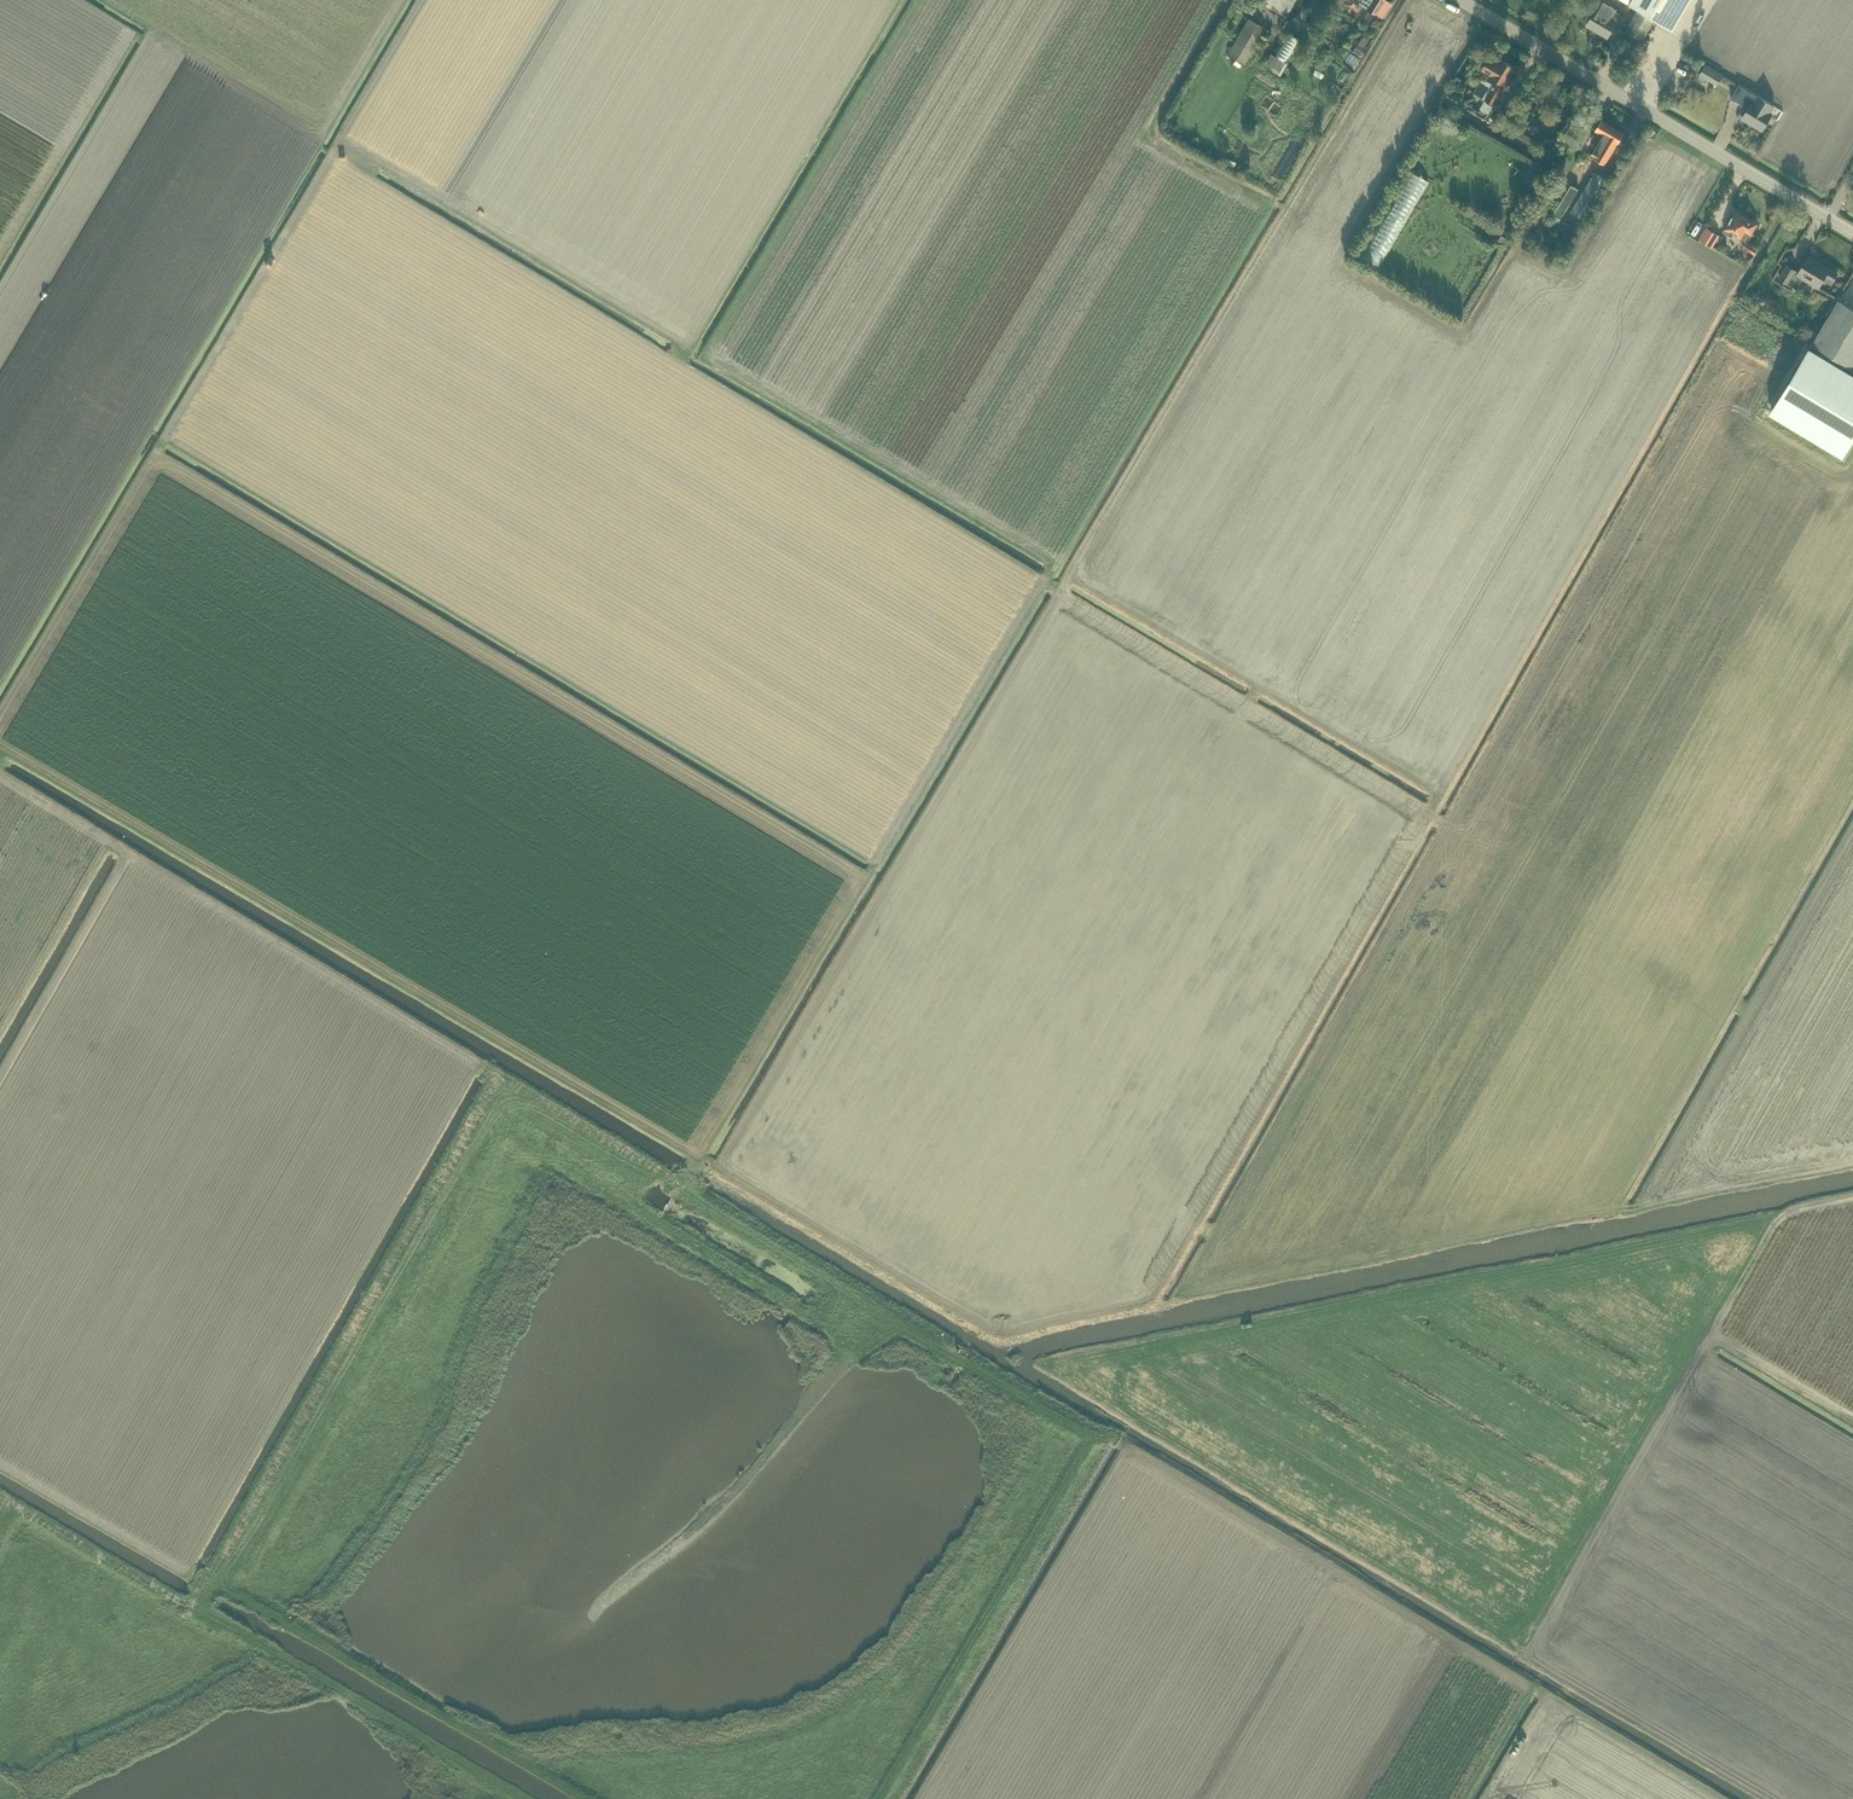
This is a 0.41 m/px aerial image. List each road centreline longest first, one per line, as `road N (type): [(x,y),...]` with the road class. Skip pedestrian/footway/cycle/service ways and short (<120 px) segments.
road 1 (track): [(0,1528),(7,1514),(25,1512),(198,1610),(214,1584),(239,1574),(497,1132),(513,1132),(806,1311),(826,1316),(848,1295),(1108,1442),(900,1798)]
road 2 (unclassified): [(1852,233),(1460,0)]
road 3 (track): [(523,1798),(198,1610)]

